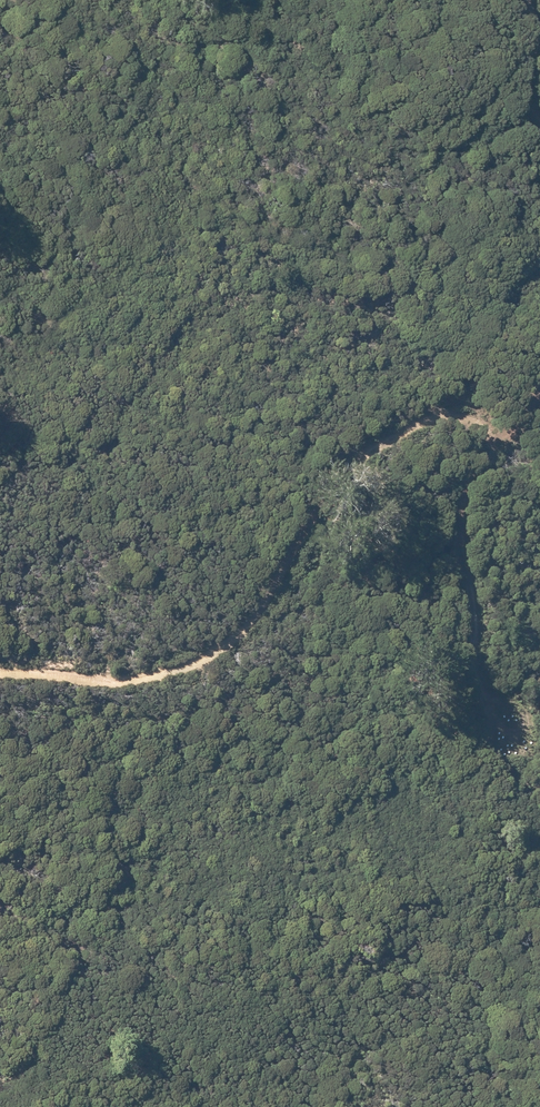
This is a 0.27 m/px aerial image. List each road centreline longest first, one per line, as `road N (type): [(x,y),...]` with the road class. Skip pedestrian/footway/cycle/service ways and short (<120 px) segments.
road 1 (track): [(484,460),(460,410),(371,454),(331,490),(243,633),(147,684),(0,671)]
road 2 (track): [(539,392),(512,439),(484,460),(457,530),(478,689)]

